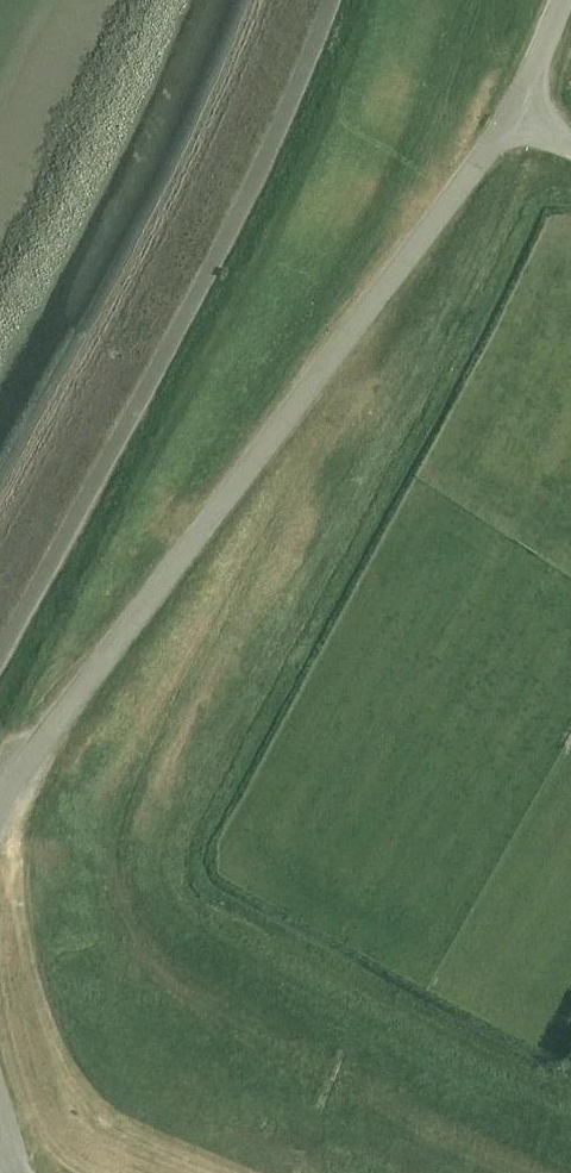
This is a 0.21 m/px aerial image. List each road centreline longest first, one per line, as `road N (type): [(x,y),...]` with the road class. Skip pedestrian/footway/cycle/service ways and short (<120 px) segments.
road 1 (unclassified): [(0,830),(46,748),(514,120)]
road 2 (unclassified): [(0,659),(267,160),(331,0)]
road 3 (unclassified): [(514,120),(566,0)]

